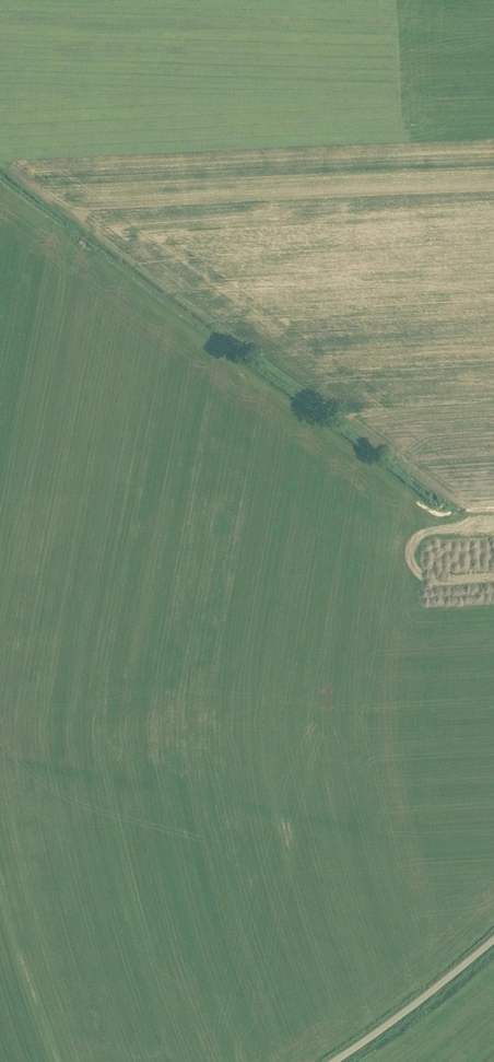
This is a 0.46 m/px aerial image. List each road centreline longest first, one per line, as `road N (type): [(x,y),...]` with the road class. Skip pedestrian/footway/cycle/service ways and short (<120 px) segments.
road 1 (track): [(0,193),(414,501)]
road 2 (unclassified): [(333,1061),(493,939)]

